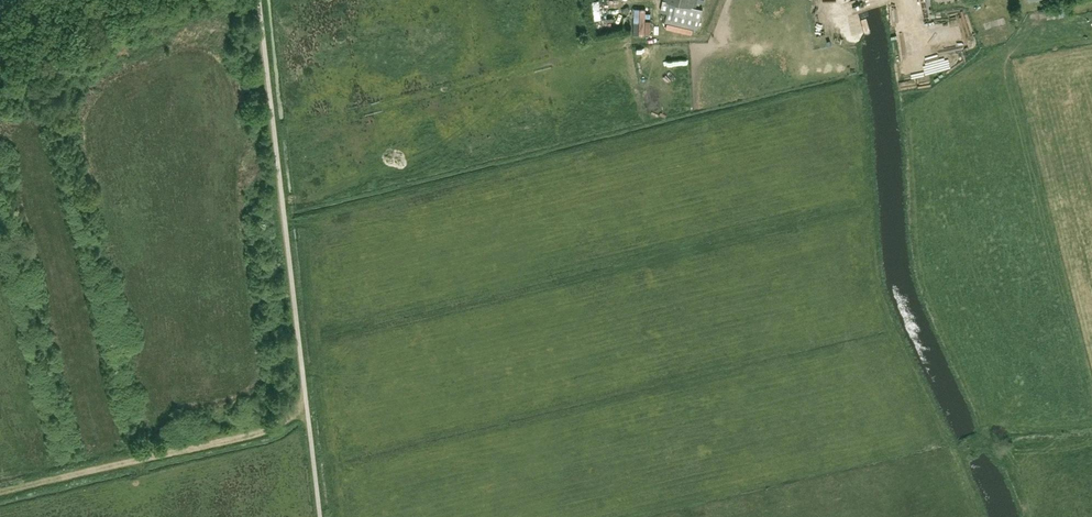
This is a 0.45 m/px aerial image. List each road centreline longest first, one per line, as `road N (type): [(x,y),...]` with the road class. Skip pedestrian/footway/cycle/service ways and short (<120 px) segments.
road 1 (unclassified): [(305,391),(259,0)]
road 2 (track): [(0,493),(268,429),(289,417),(305,391)]

